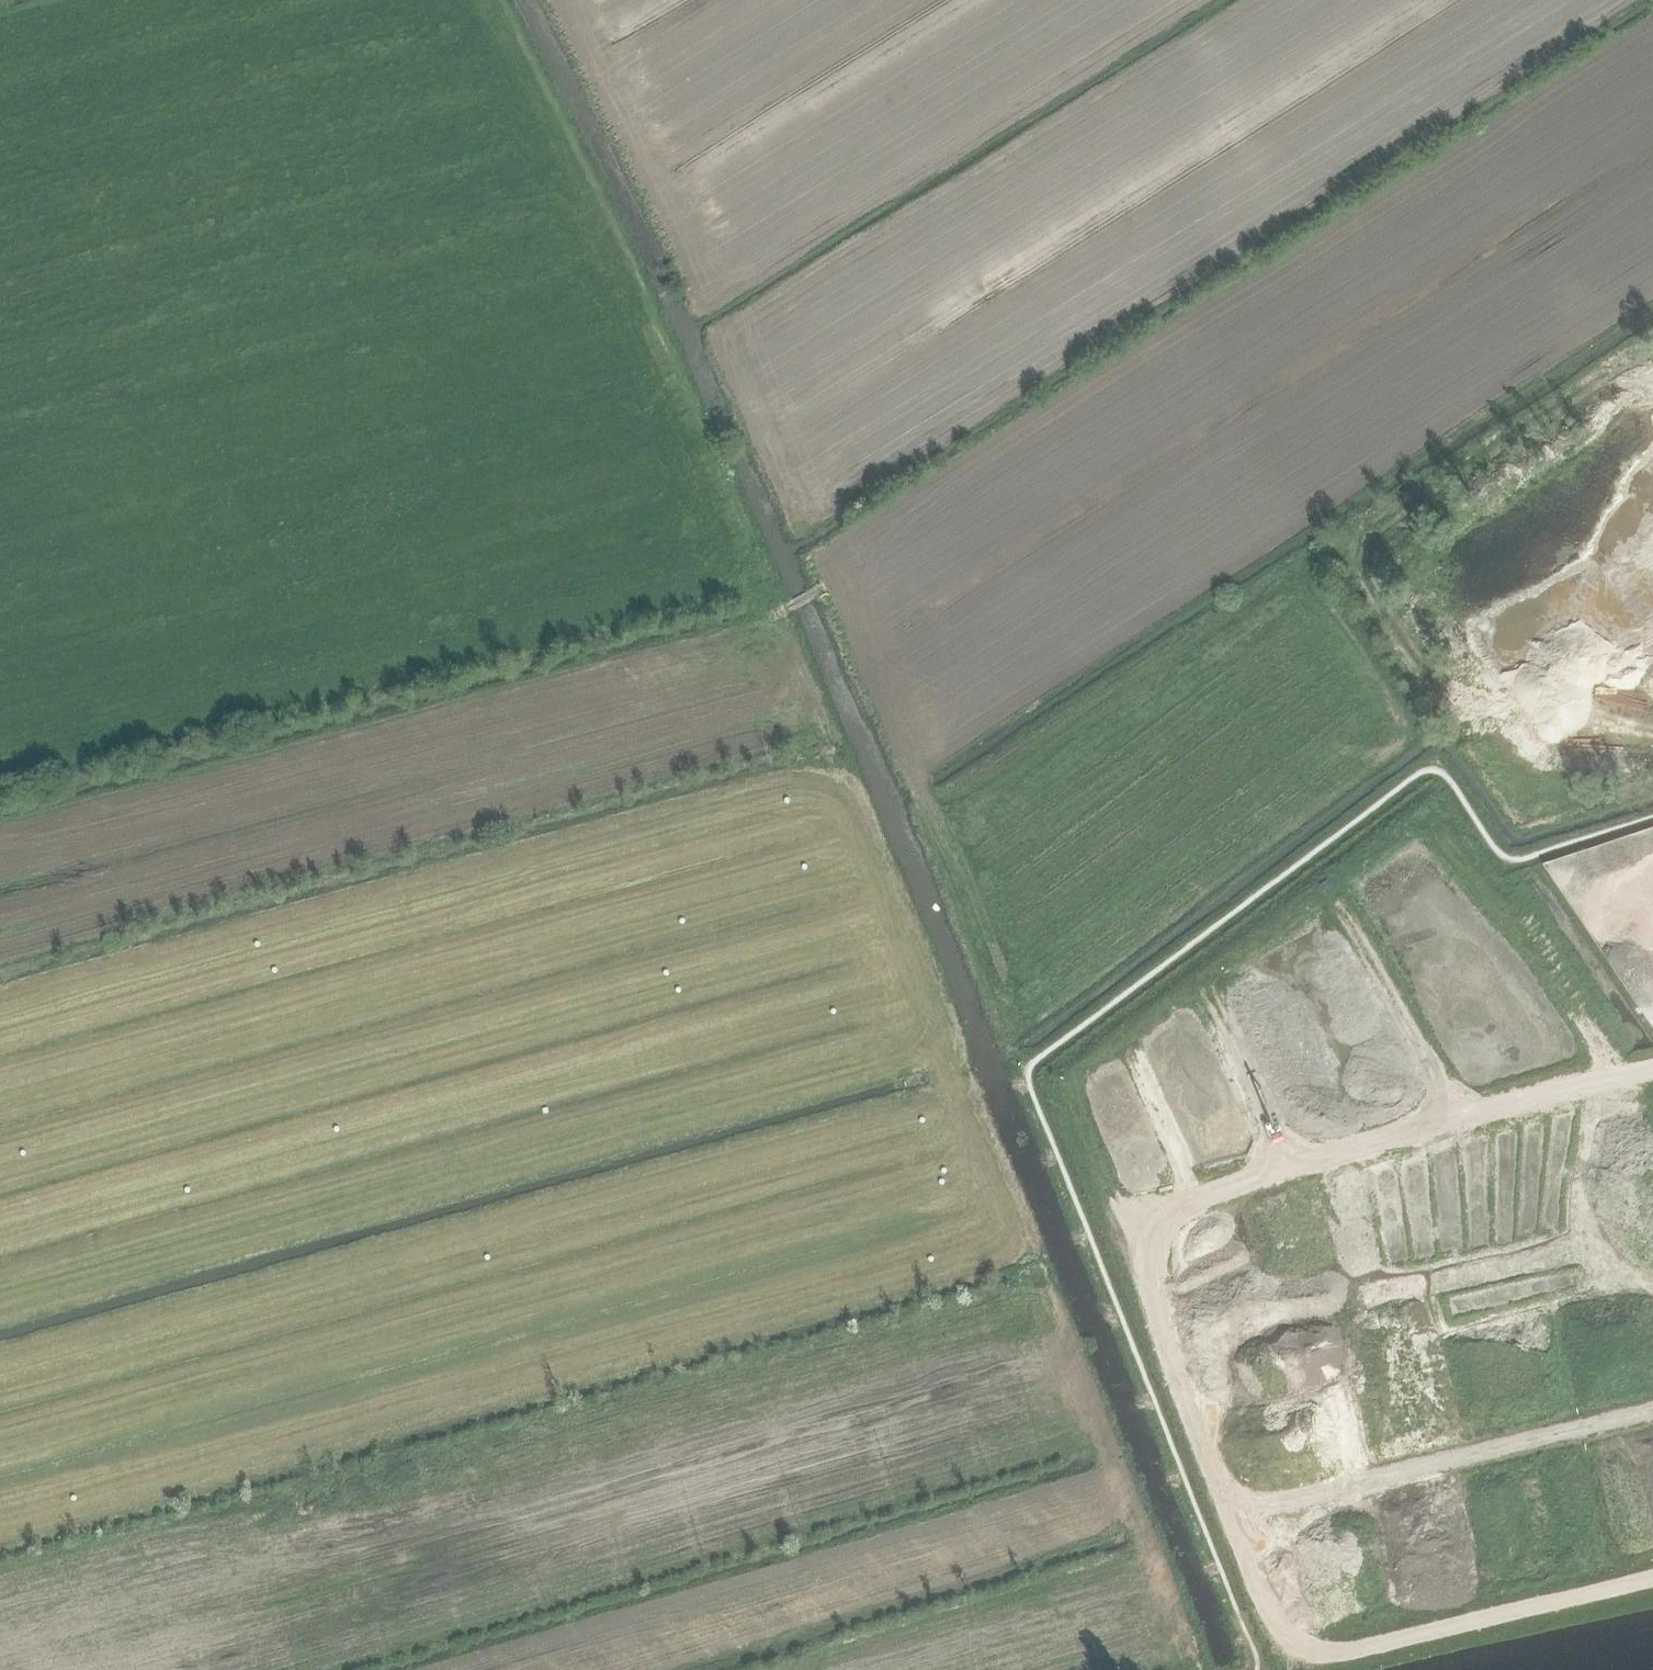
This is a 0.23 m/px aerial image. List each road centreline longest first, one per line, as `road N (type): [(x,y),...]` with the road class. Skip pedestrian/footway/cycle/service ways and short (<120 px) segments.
road 1 (track): [(1320,1657),(1293,1646),(1276,1624),(1201,1448),(1156,1315),(1165,1235),(1196,1206),(1365,1150),(1652,1072)]
road 2 (track): [(1320,1657),(1652,1576)]

